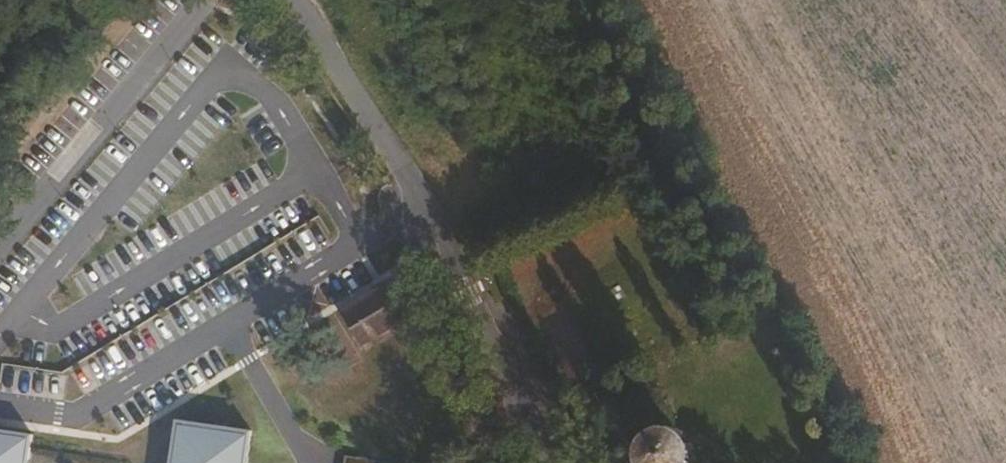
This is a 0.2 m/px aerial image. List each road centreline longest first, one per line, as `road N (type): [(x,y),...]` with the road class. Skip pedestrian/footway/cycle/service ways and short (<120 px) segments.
road 1 (residential): [(304,0),(493,310),(559,462)]

